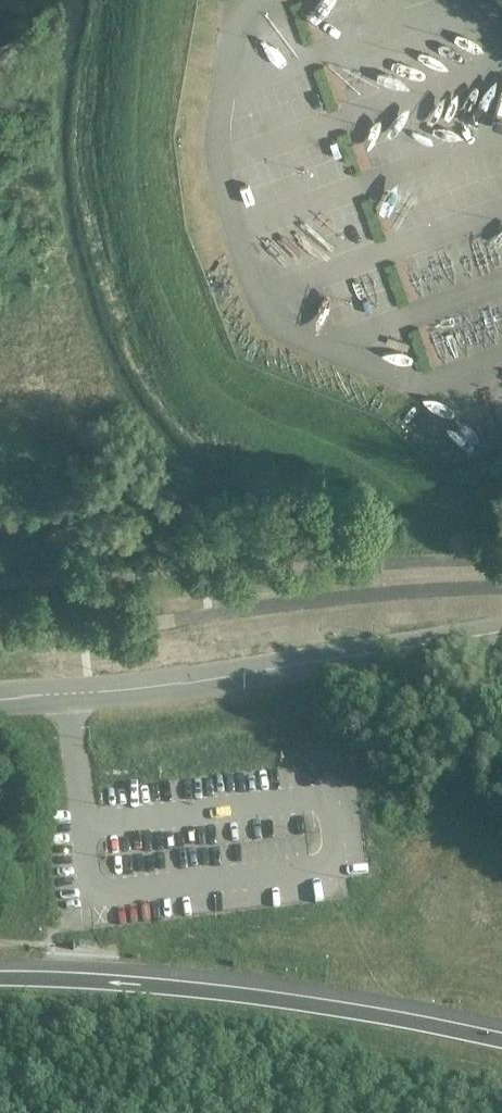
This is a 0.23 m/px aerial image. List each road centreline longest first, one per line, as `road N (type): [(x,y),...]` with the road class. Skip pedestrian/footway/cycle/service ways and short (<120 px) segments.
road 1 (motorway): [(501,1040),(206,987),(0,976)]
road 2 (unclassified): [(501,631),(191,682),(0,698)]

